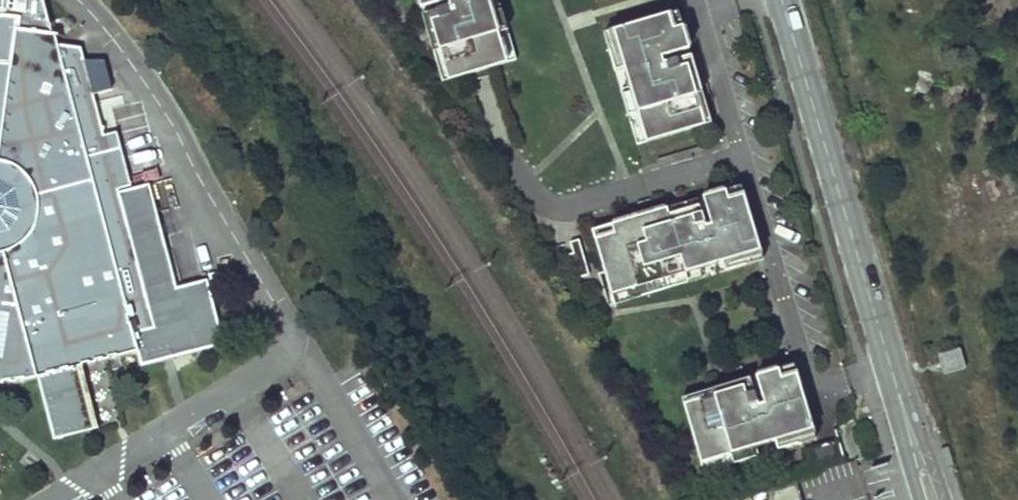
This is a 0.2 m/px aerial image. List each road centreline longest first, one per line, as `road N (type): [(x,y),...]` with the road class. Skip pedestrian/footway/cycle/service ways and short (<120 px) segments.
road 1 (secondary): [(779,0),(932,499)]

